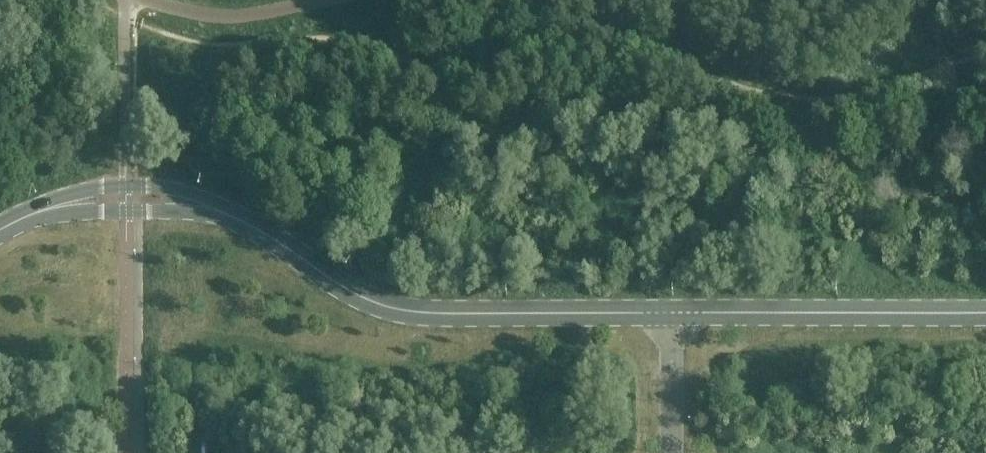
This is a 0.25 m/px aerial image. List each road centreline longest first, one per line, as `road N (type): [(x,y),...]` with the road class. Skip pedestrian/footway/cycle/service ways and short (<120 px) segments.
road 1 (unclassified): [(0,234),(88,202),(169,200),(261,231),(324,277),(406,312),(672,316)]
road 2 (unclassified): [(672,316),(985,316)]
road 3 (residential): [(672,316),(674,452)]

